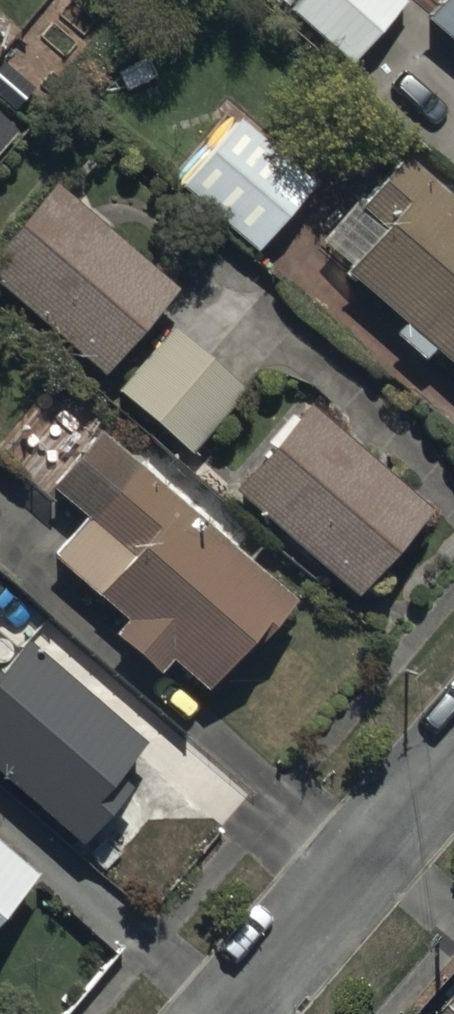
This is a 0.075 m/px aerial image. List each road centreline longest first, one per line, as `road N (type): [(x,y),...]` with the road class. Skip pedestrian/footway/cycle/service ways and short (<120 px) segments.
road 1 (residential): [(230,1013),(453,755)]

